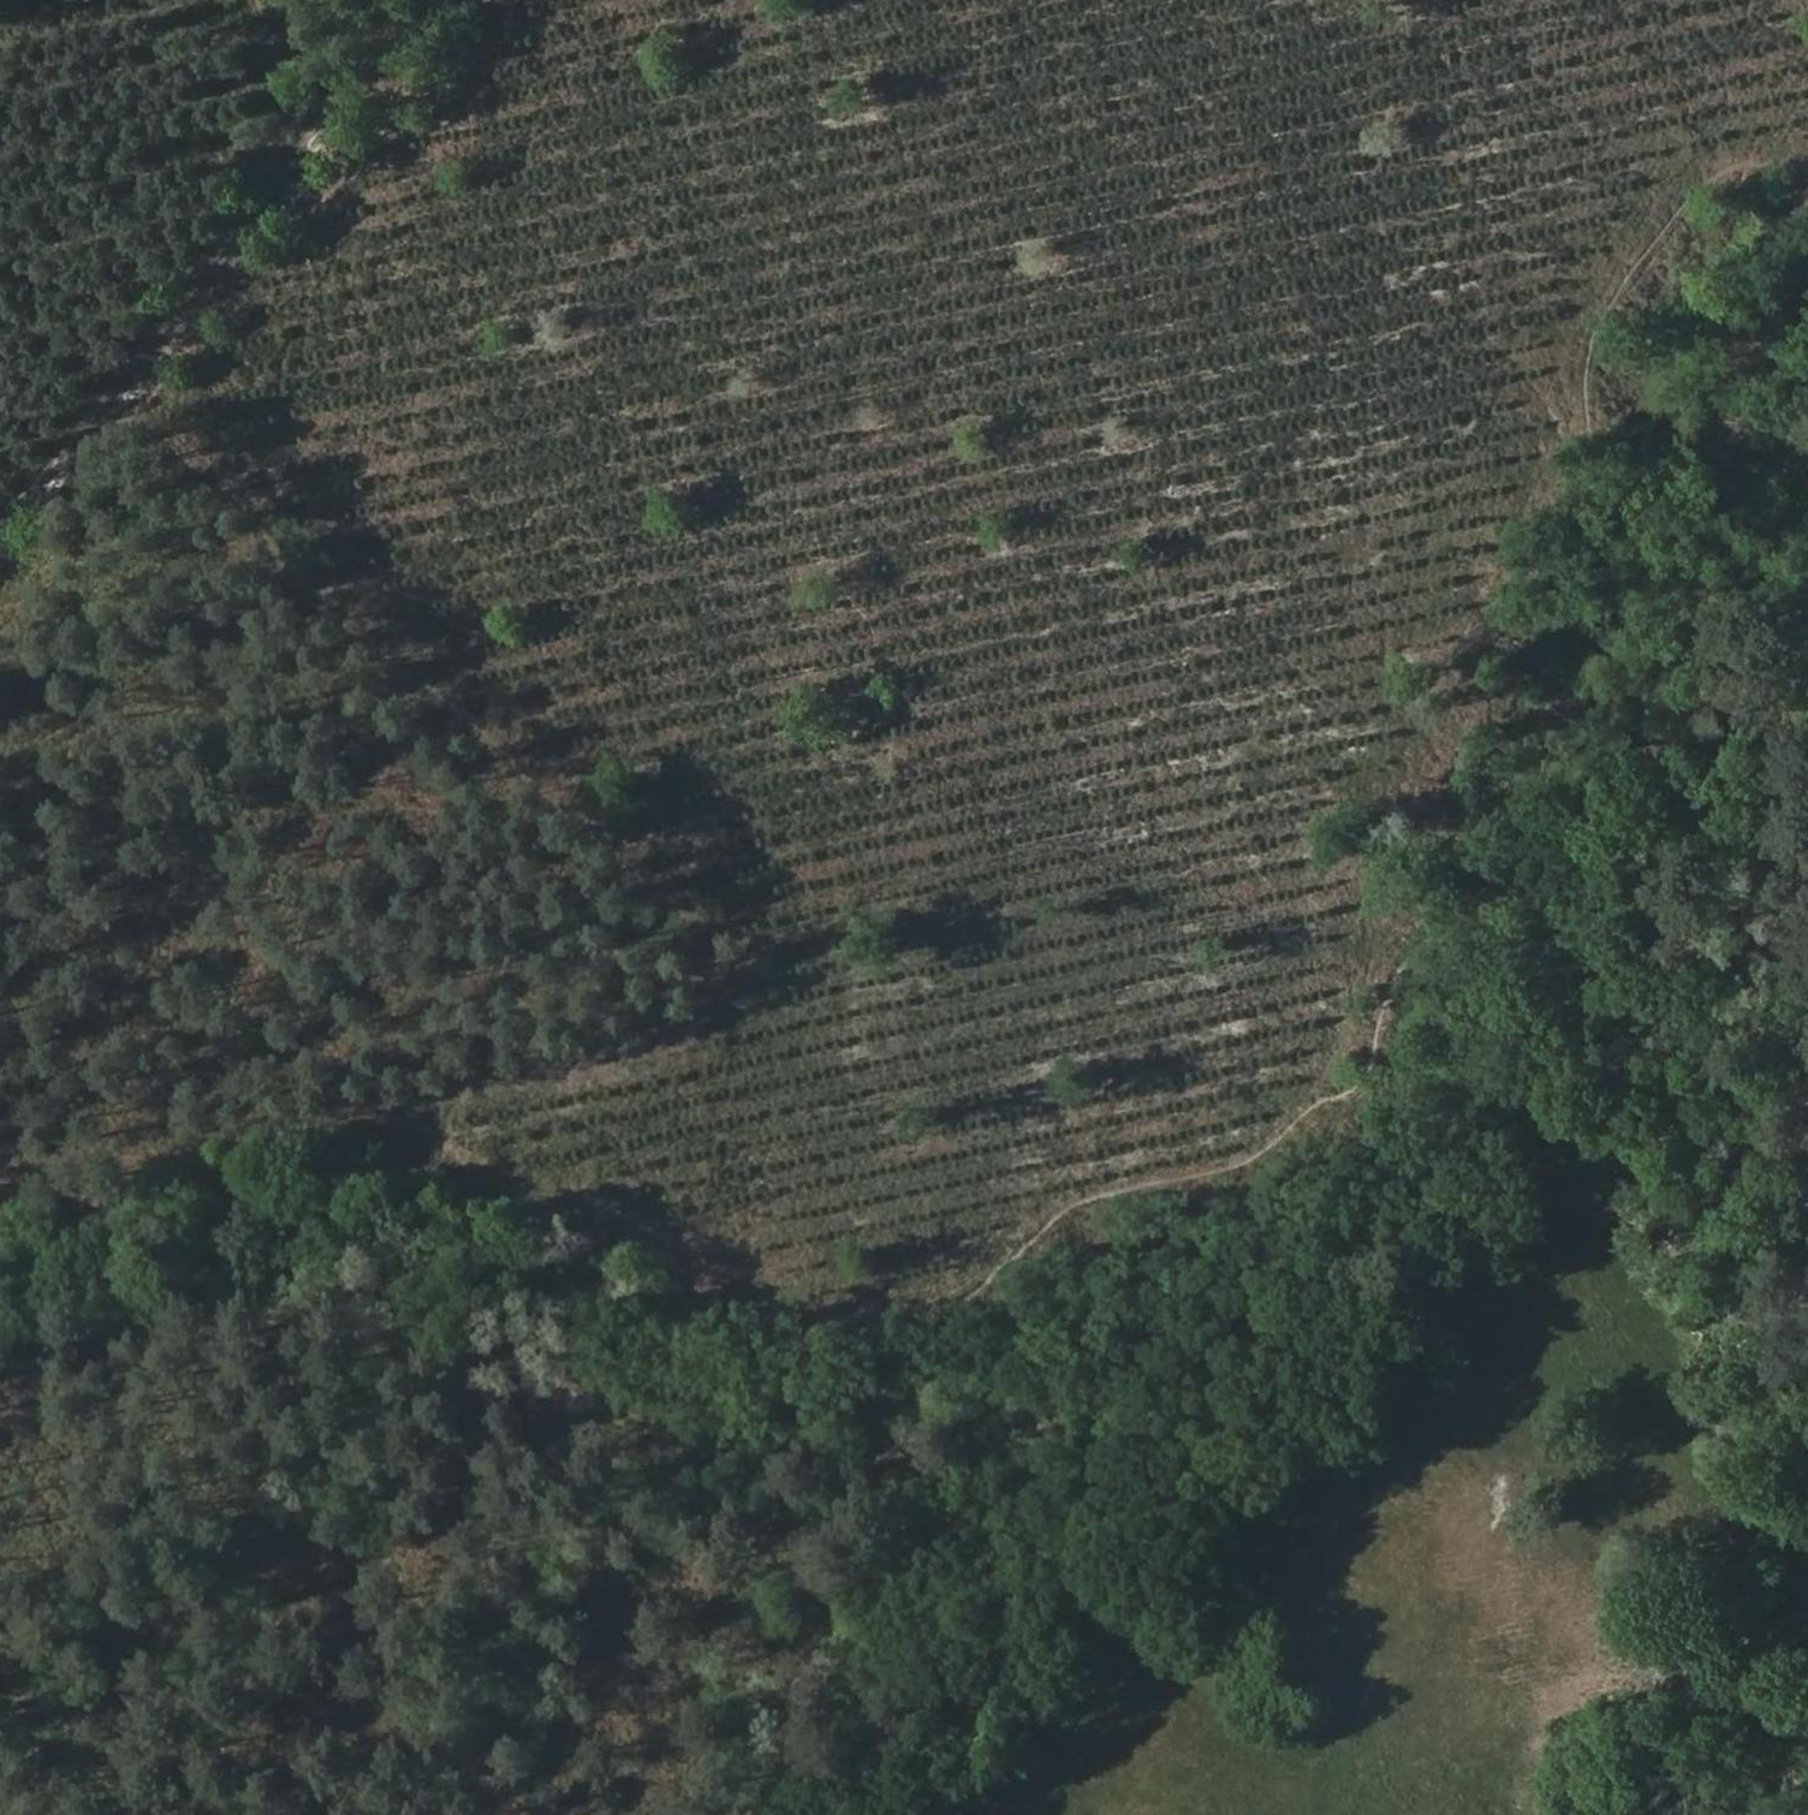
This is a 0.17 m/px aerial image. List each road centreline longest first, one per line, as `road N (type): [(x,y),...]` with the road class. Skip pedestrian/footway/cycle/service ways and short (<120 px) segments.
road 1 (track): [(0,568),(441,0)]
road 2 (track): [(1807,1645),(1751,1753),(1739,1814)]

